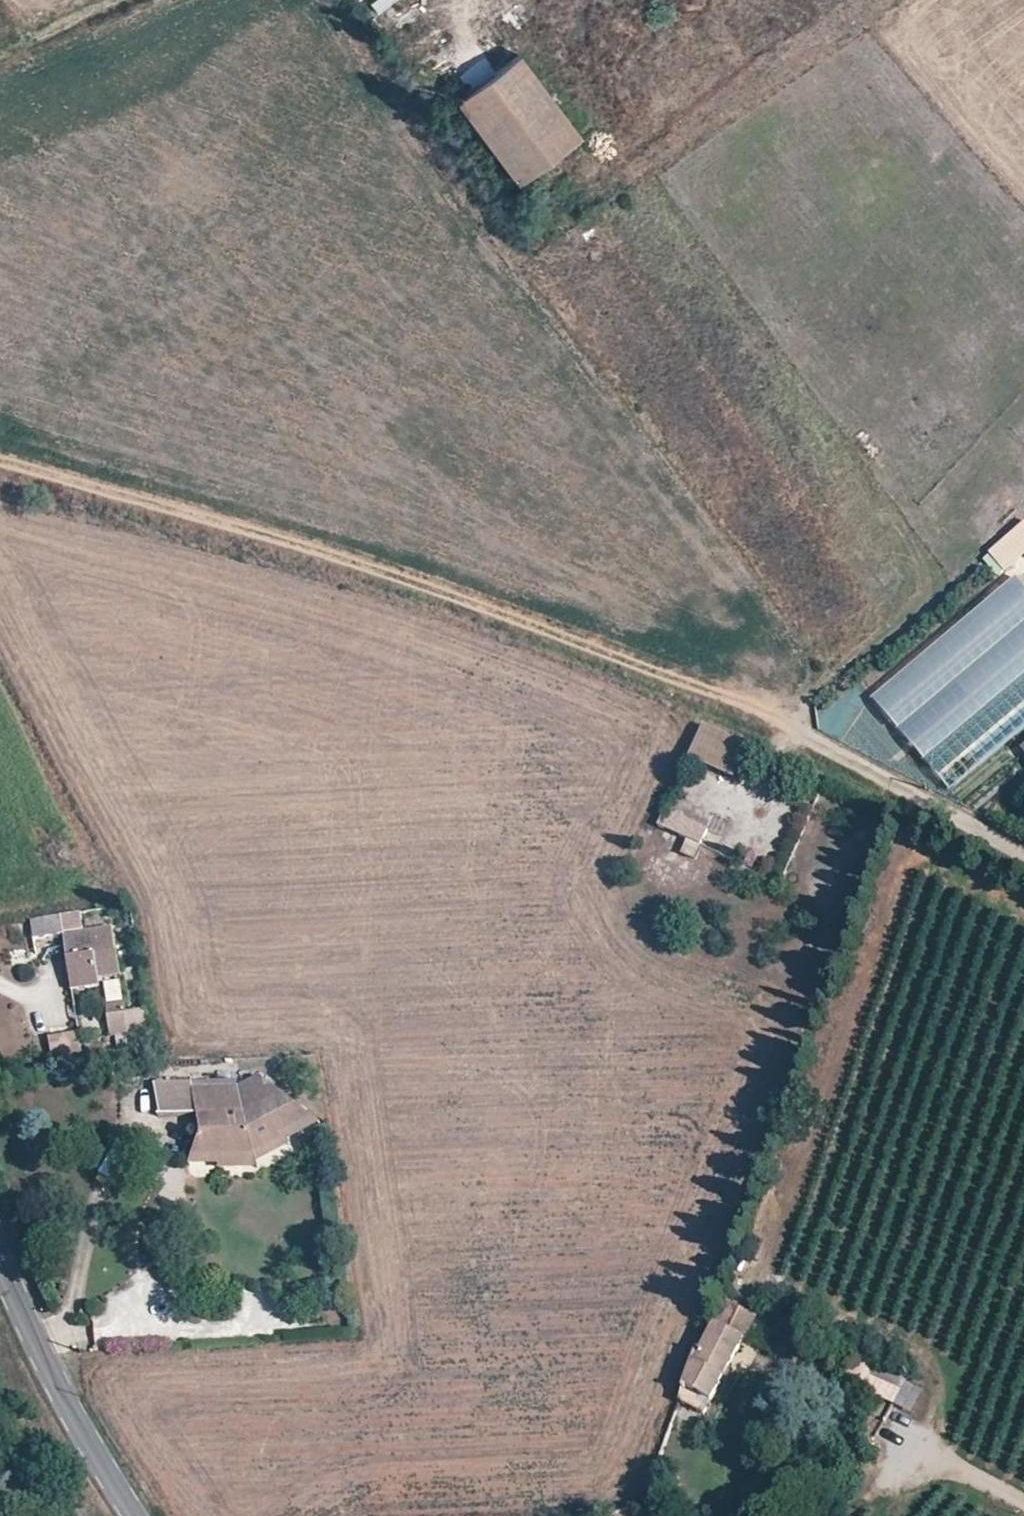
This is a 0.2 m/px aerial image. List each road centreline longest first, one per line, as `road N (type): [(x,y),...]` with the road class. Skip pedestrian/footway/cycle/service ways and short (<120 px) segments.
road 1 (track): [(0,468),(310,551),(633,674),(1023,848)]
road 2 (tertiary): [(135,1515),(39,1362),(0,1271)]

